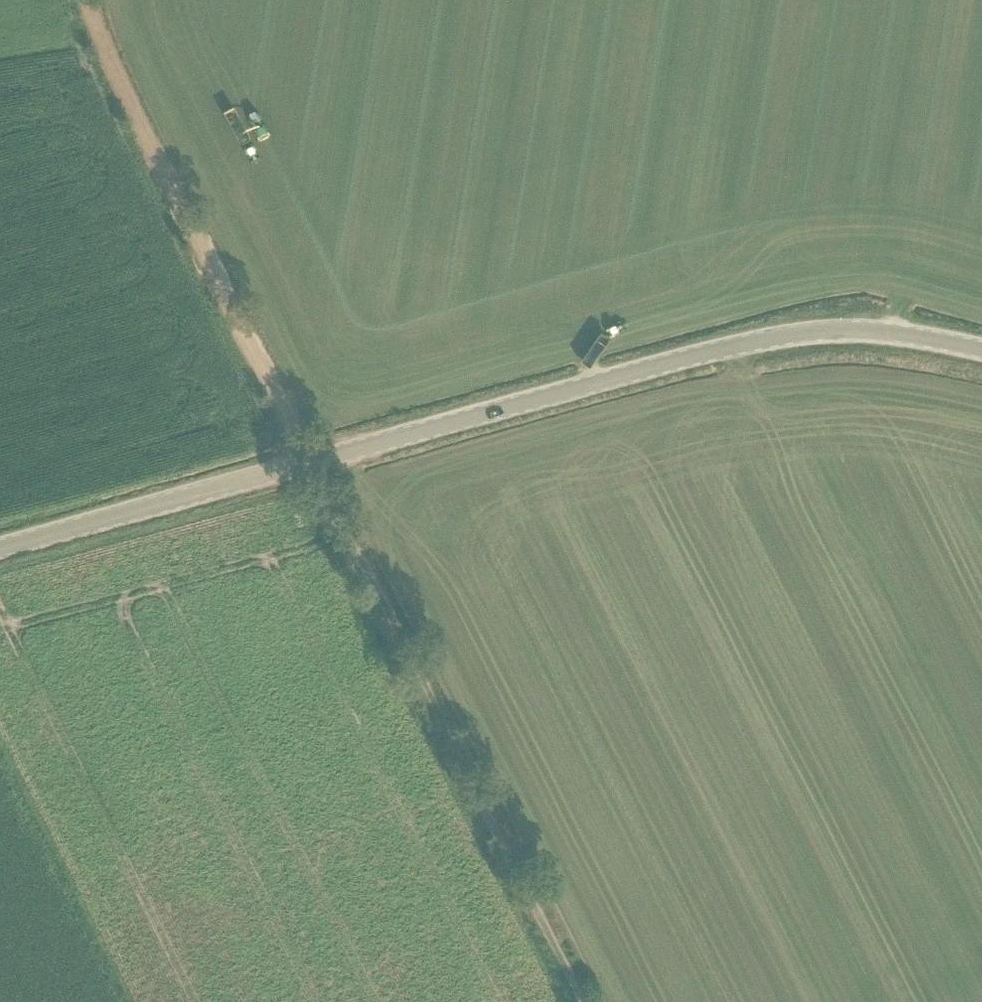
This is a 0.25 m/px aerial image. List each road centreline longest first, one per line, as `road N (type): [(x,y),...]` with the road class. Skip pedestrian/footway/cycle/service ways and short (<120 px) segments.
road 1 (tertiary): [(0,548),(741,342),(817,330),(981,346)]
road 2 (track): [(305,461),(580,1001)]
road 3 (track): [(305,461),(93,44),(86,0)]

